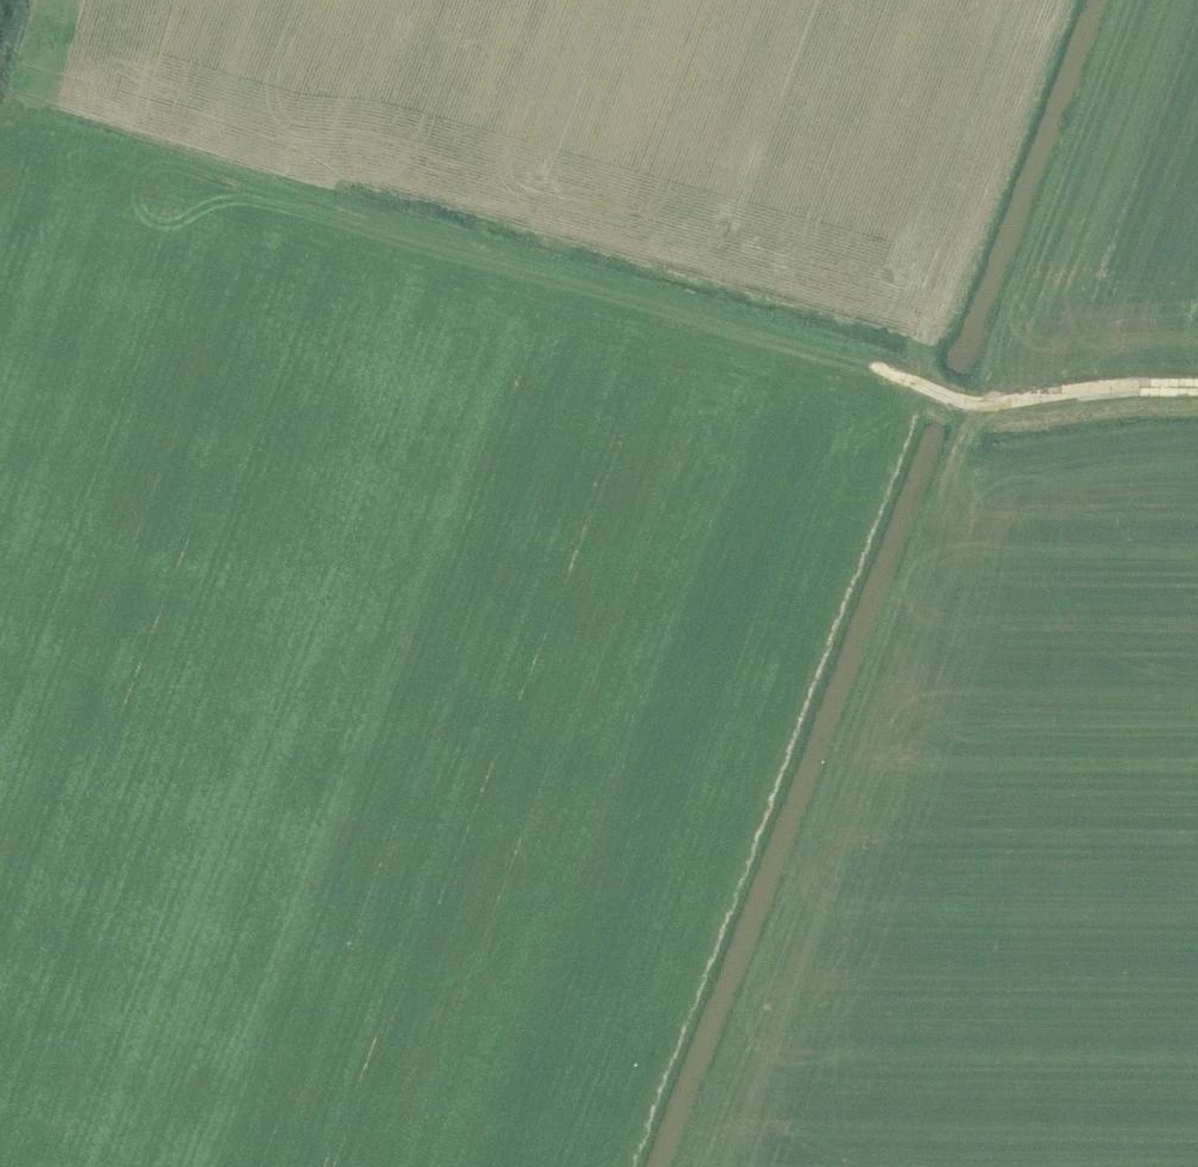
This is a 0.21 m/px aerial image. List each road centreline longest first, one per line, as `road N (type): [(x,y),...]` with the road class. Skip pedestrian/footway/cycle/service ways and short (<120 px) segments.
road 1 (track): [(869,362),(967,401),(1197,386)]

